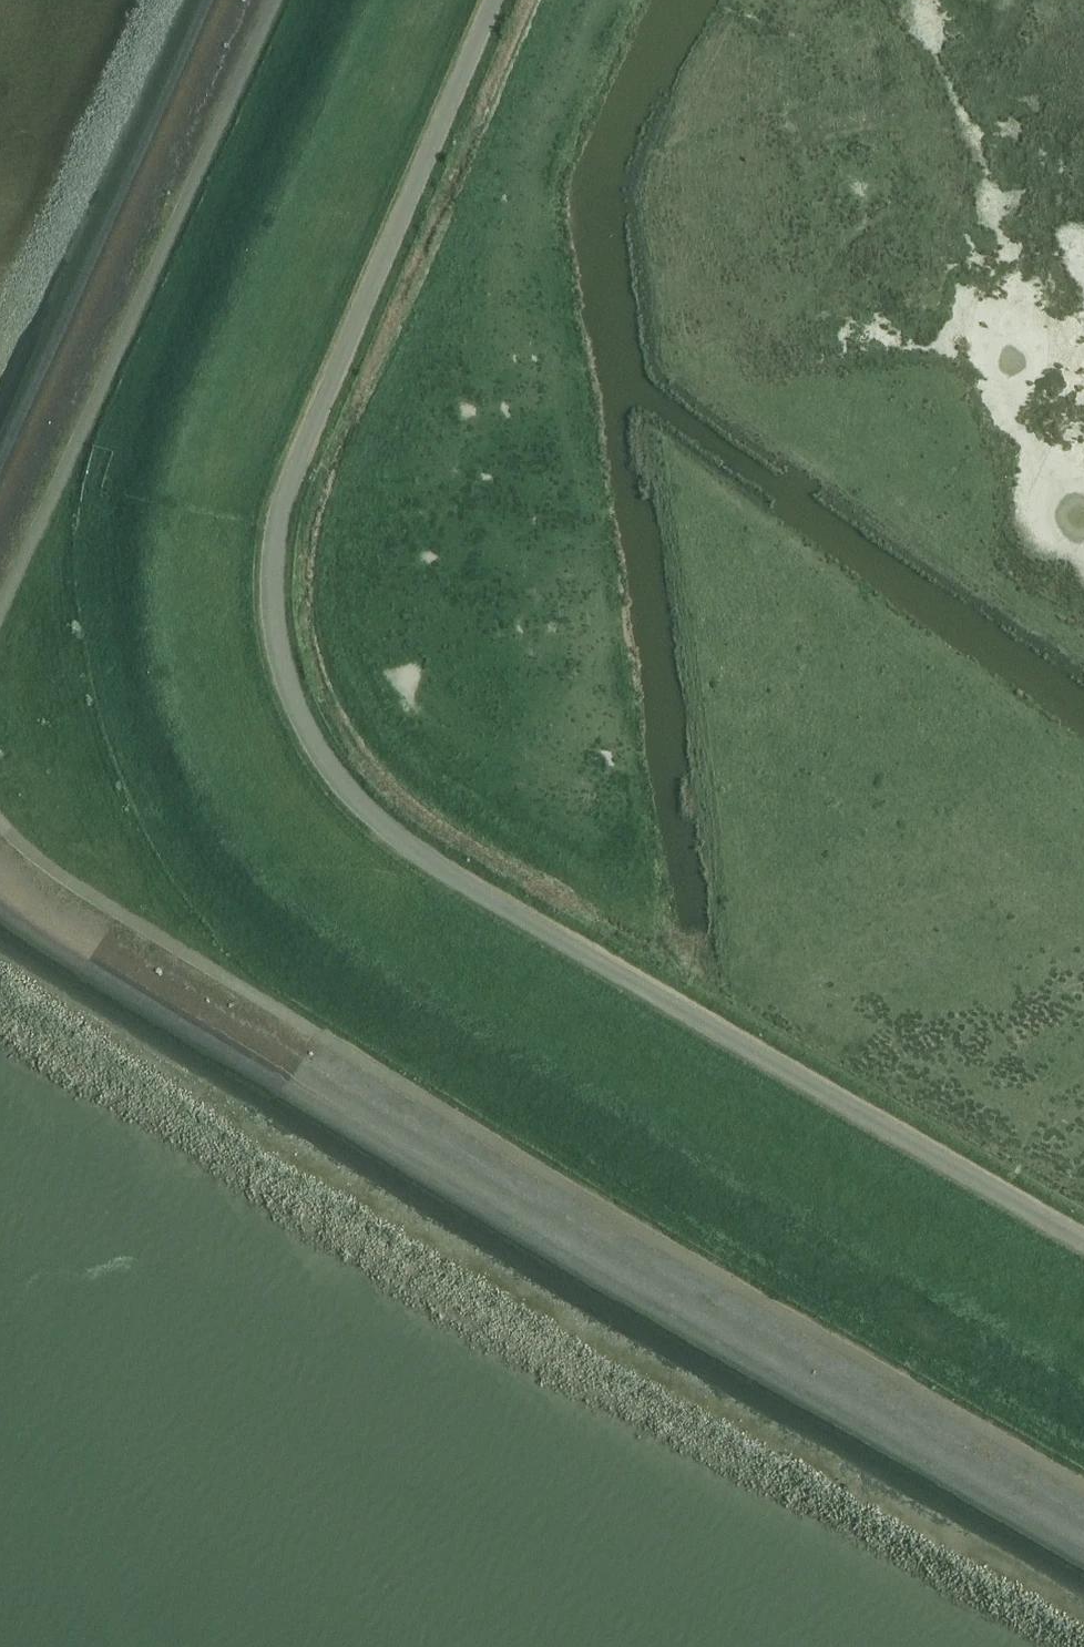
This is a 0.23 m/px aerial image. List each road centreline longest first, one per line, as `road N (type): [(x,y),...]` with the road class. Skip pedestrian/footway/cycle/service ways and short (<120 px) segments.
road 1 (unclassified): [(1083,1248),(426,857),(345,783),(301,701),(267,586),(275,504),(494,0)]

